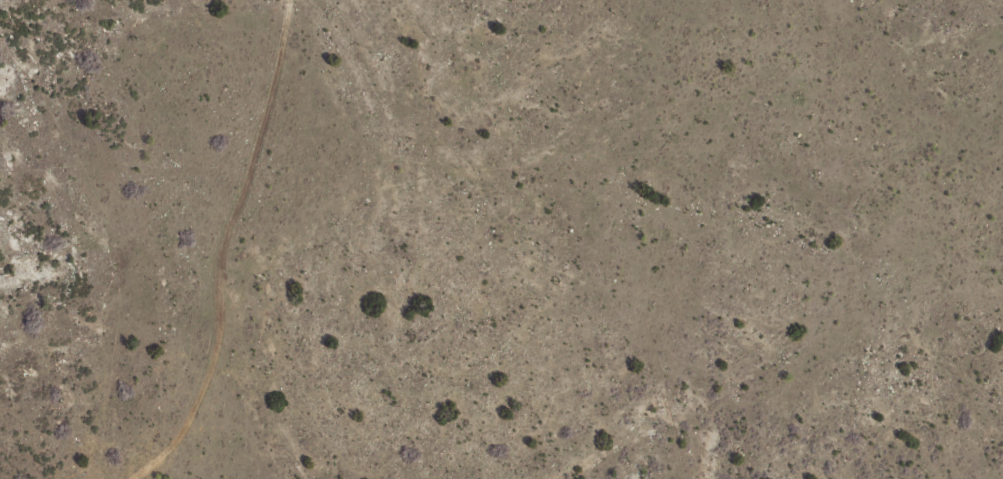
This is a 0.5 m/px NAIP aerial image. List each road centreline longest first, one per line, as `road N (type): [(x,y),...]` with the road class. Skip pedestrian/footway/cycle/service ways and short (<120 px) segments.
road 1 (track): [(285,0),(267,158),(207,355),(143,478)]

